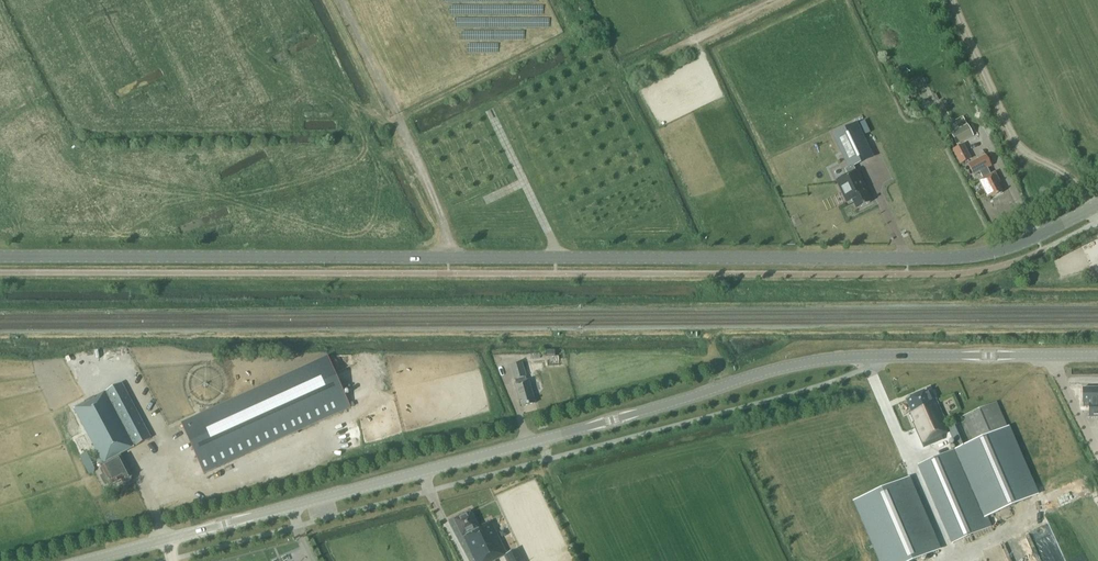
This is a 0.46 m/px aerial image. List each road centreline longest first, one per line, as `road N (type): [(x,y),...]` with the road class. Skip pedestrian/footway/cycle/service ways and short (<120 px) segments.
road 1 (tertiary): [(0,256),(948,257),(1005,248),(1097,205)]
road 2 (tertiary): [(1097,354),(869,355),(786,366),(83,560)]
road 3 (track): [(953,0),(1012,137),(1073,180),(1092,208)]
road 4 (track): [(630,69),(775,0)]

